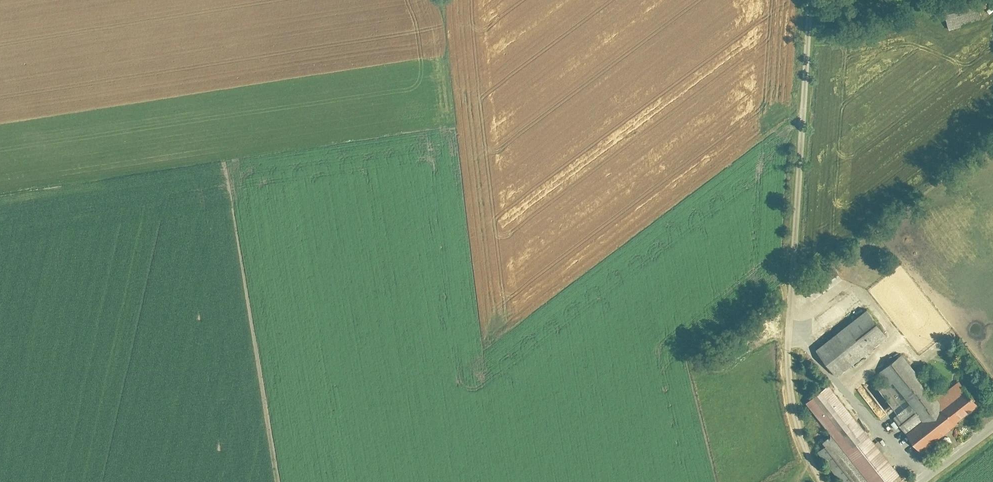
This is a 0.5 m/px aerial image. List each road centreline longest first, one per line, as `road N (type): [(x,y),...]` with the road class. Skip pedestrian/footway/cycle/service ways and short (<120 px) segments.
road 1 (residential): [(813,0),(790,366),(803,440),(822,481)]

